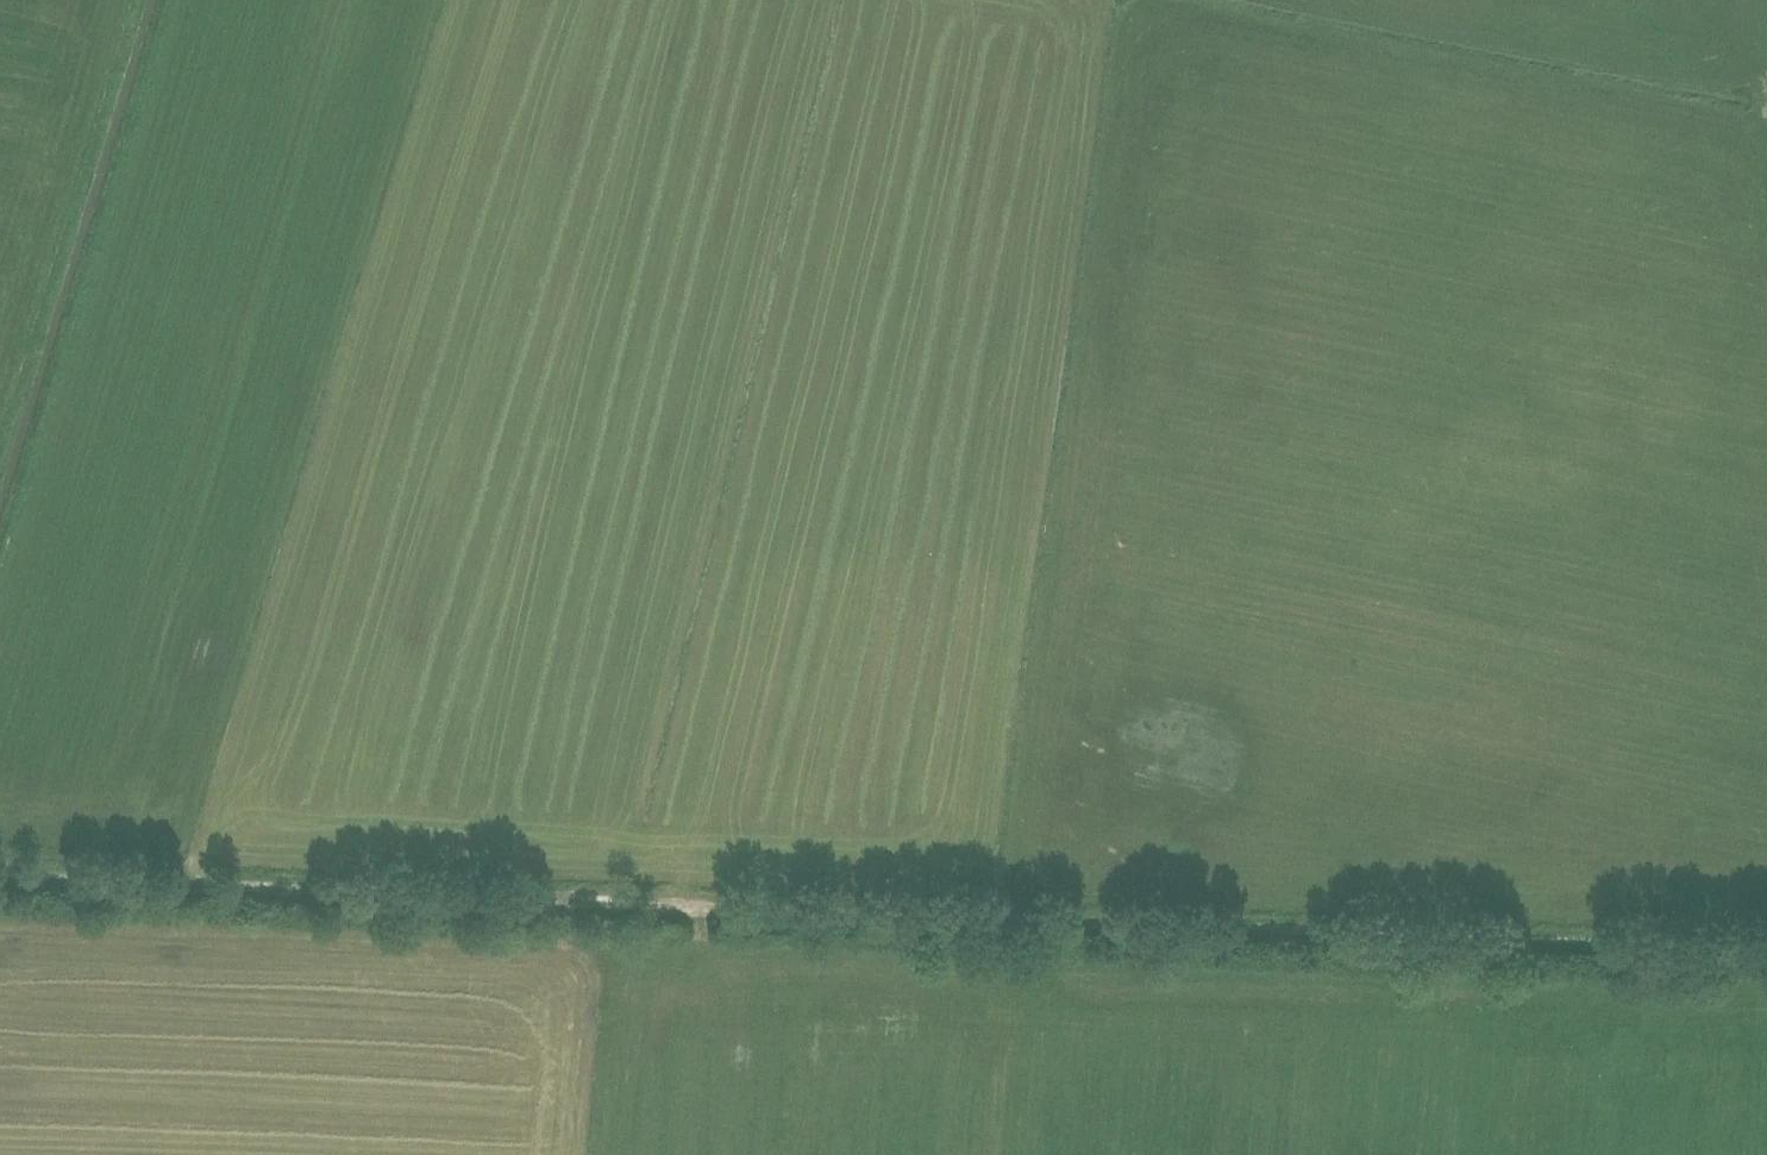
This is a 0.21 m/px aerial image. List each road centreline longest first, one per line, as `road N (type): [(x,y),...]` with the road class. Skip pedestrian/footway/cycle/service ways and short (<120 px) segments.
road 1 (track): [(1766,939),(1241,928),(0,878)]

